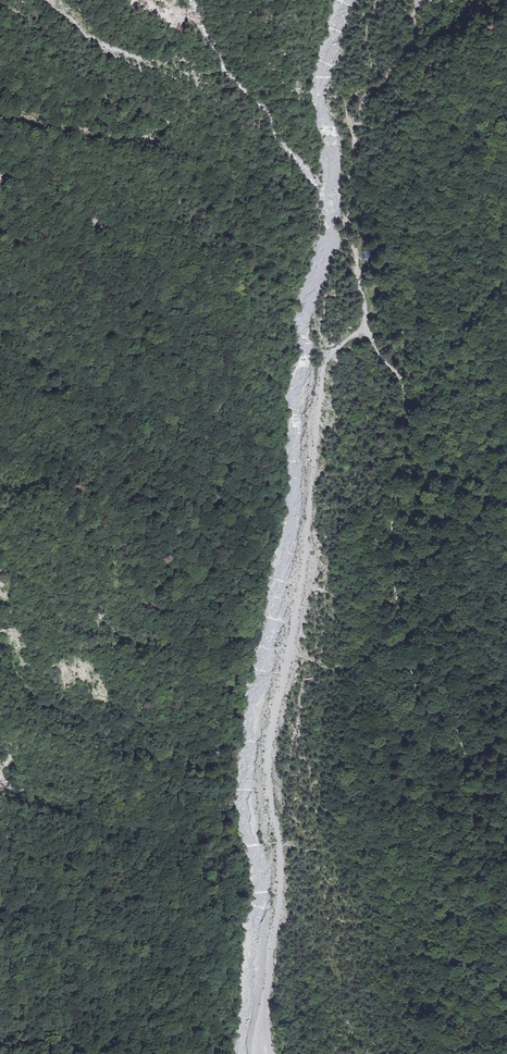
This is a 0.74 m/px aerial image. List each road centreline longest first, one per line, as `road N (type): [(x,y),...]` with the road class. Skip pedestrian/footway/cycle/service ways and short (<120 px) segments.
road 1 (track): [(358,276),(364,330),(402,385),(405,455),(392,533),(407,666),(417,698),(453,730),(465,757),(463,779),(446,789),(431,823),(427,879),(444,904),(474,923),(482,942),(475,983),(506,1043)]
road 2 (track): [(262,1053),(281,869),(269,750),(288,650)]
road 3 (track): [(364,330),(324,363),(300,591)]
road 4 (track): [(288,650),(329,668),(375,664),(420,727),(458,740)]

